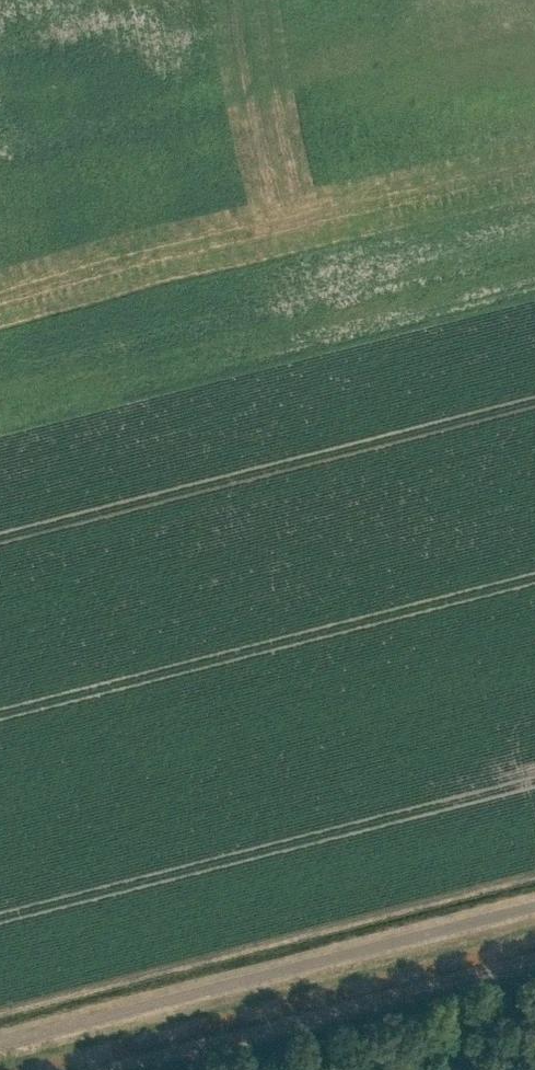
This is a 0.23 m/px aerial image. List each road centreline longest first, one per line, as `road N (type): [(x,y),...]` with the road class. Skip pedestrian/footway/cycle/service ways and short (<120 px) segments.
road 1 (unclassified): [(0,1043),(534,905)]

